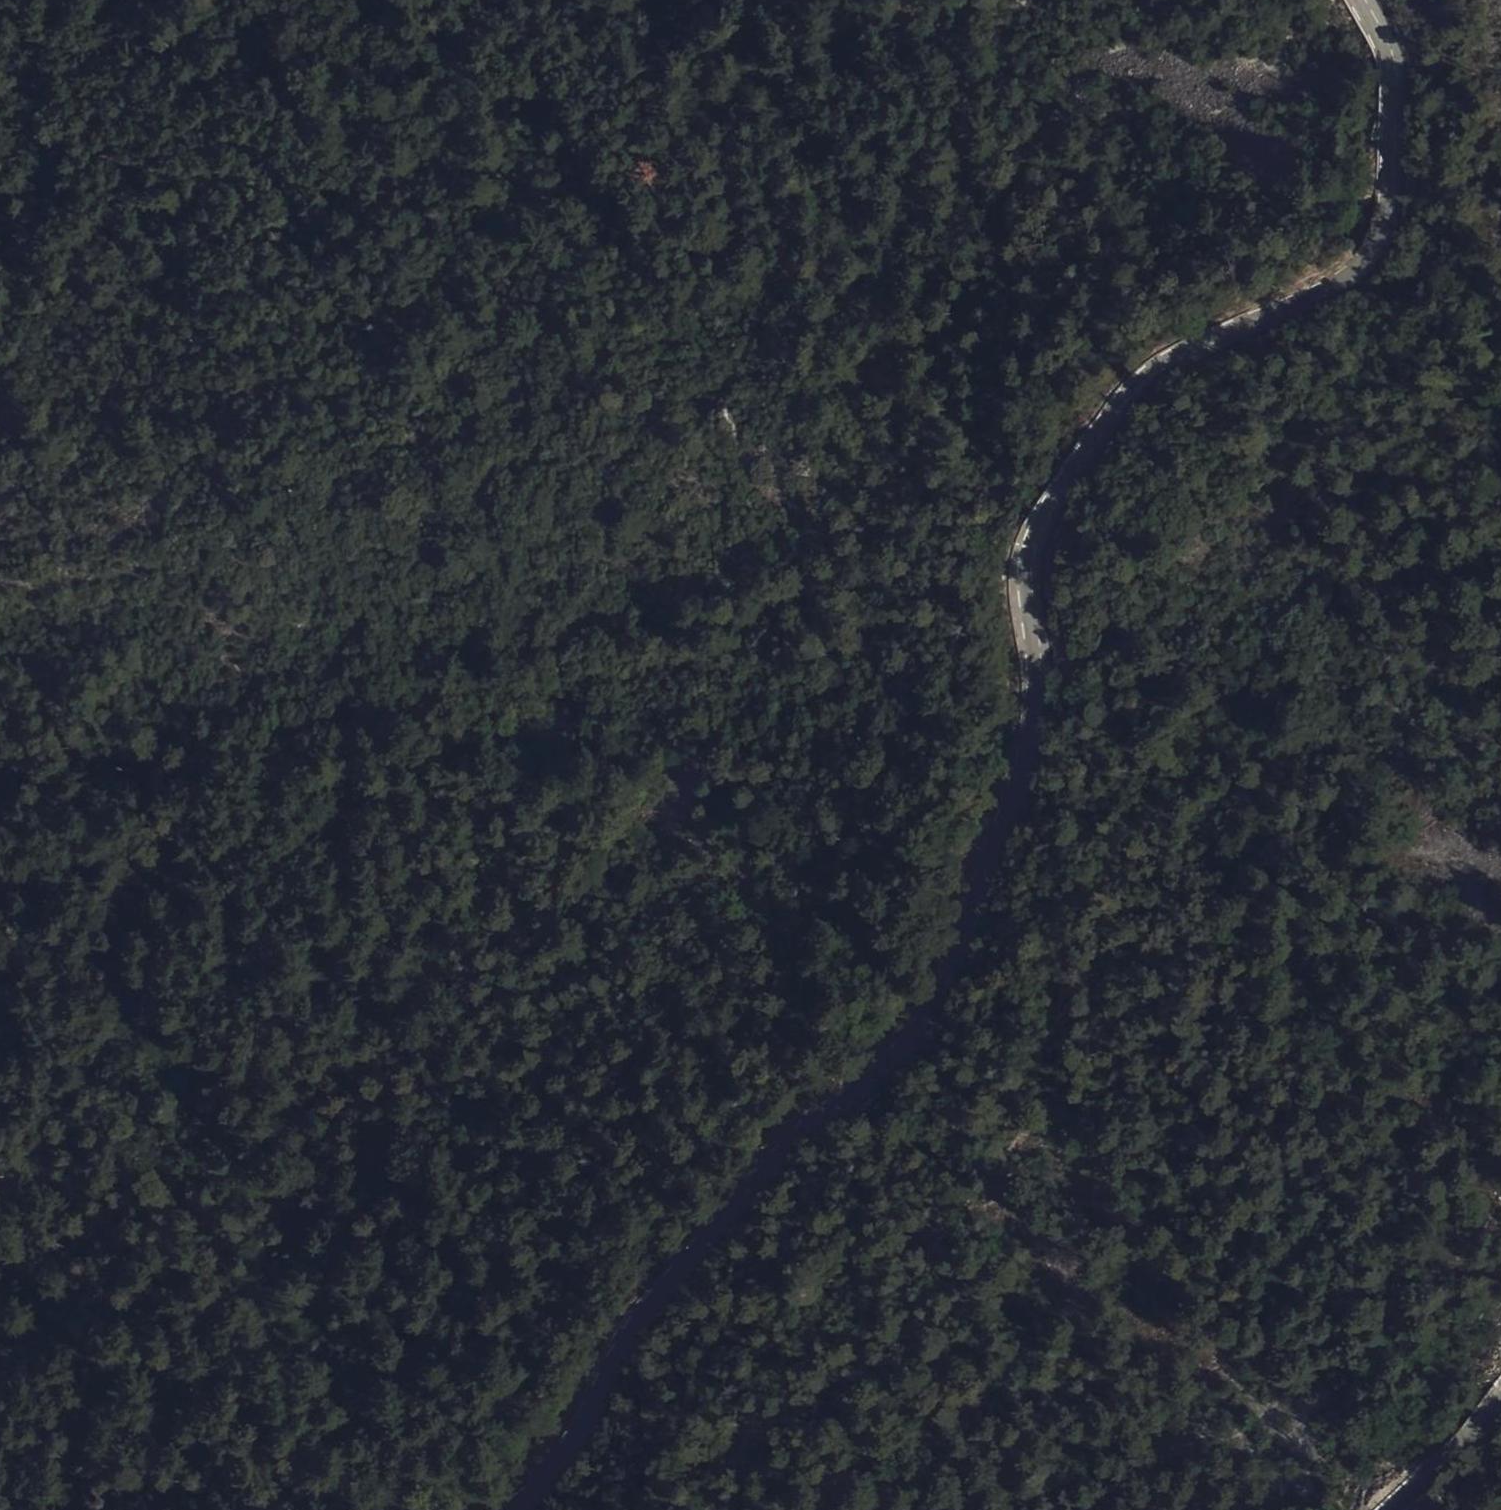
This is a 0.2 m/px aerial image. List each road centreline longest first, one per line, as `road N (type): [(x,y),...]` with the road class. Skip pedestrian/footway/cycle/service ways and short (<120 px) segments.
road 1 (tertiary): [(1364,0),(1391,58),(1394,100),(1387,217),(1375,254),(1351,275),(1166,366),(1128,400),(1064,491),(1039,540),(1032,593),(1040,662),(1034,747),(945,997),(890,1058),(793,1127),(656,1289),(551,1472),(514,1509)]
road 2 (tertiary): [(1389,1509),(1465,1441),(1500,1394)]

